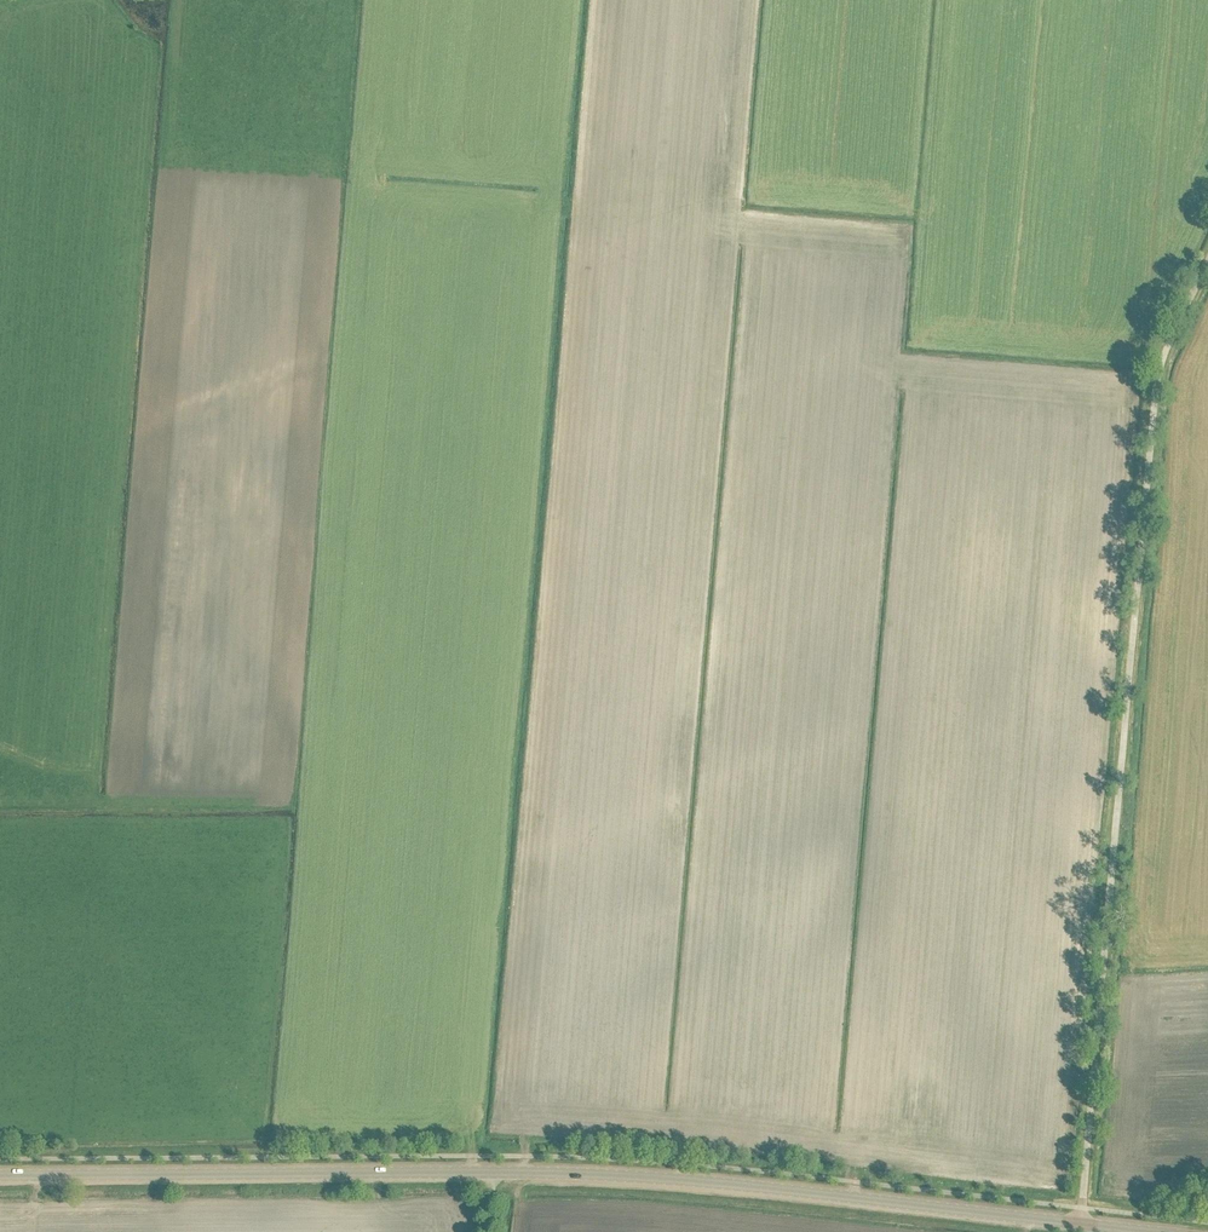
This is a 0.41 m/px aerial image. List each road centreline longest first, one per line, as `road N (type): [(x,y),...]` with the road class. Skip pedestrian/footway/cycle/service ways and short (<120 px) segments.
road 1 (tertiary): [(1081,1226),(579,1175),(0,1177)]
road 2 (unclassified): [(1081,1226),(1157,374),(1207,263)]

